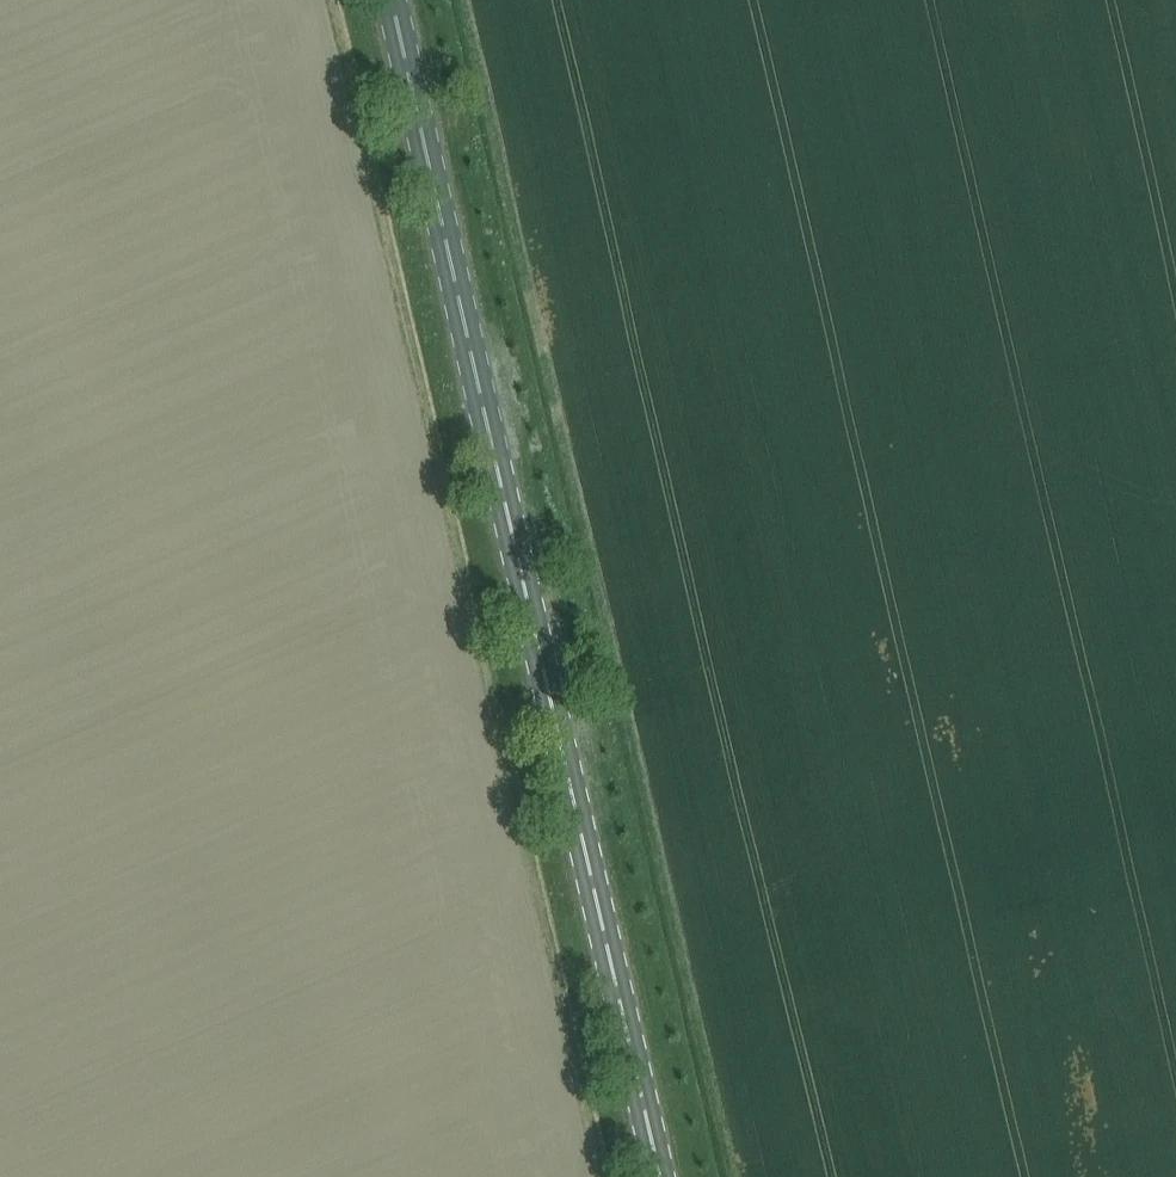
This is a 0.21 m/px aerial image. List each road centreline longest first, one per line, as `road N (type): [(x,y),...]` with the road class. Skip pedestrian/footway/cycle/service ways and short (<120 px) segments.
road 1 (primary): [(652,1176),(390,0)]

